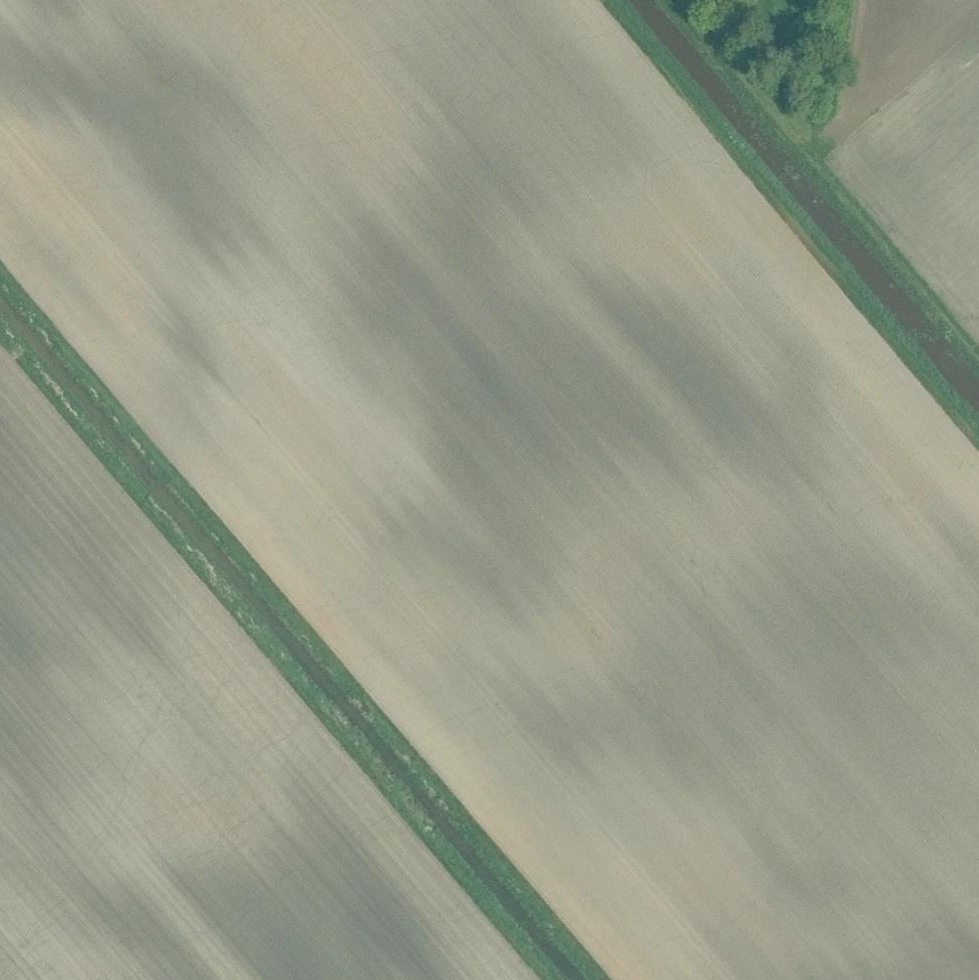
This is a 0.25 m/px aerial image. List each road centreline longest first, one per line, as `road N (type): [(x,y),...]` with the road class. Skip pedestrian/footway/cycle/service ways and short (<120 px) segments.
road 1 (track): [(978,376),(662,0)]

